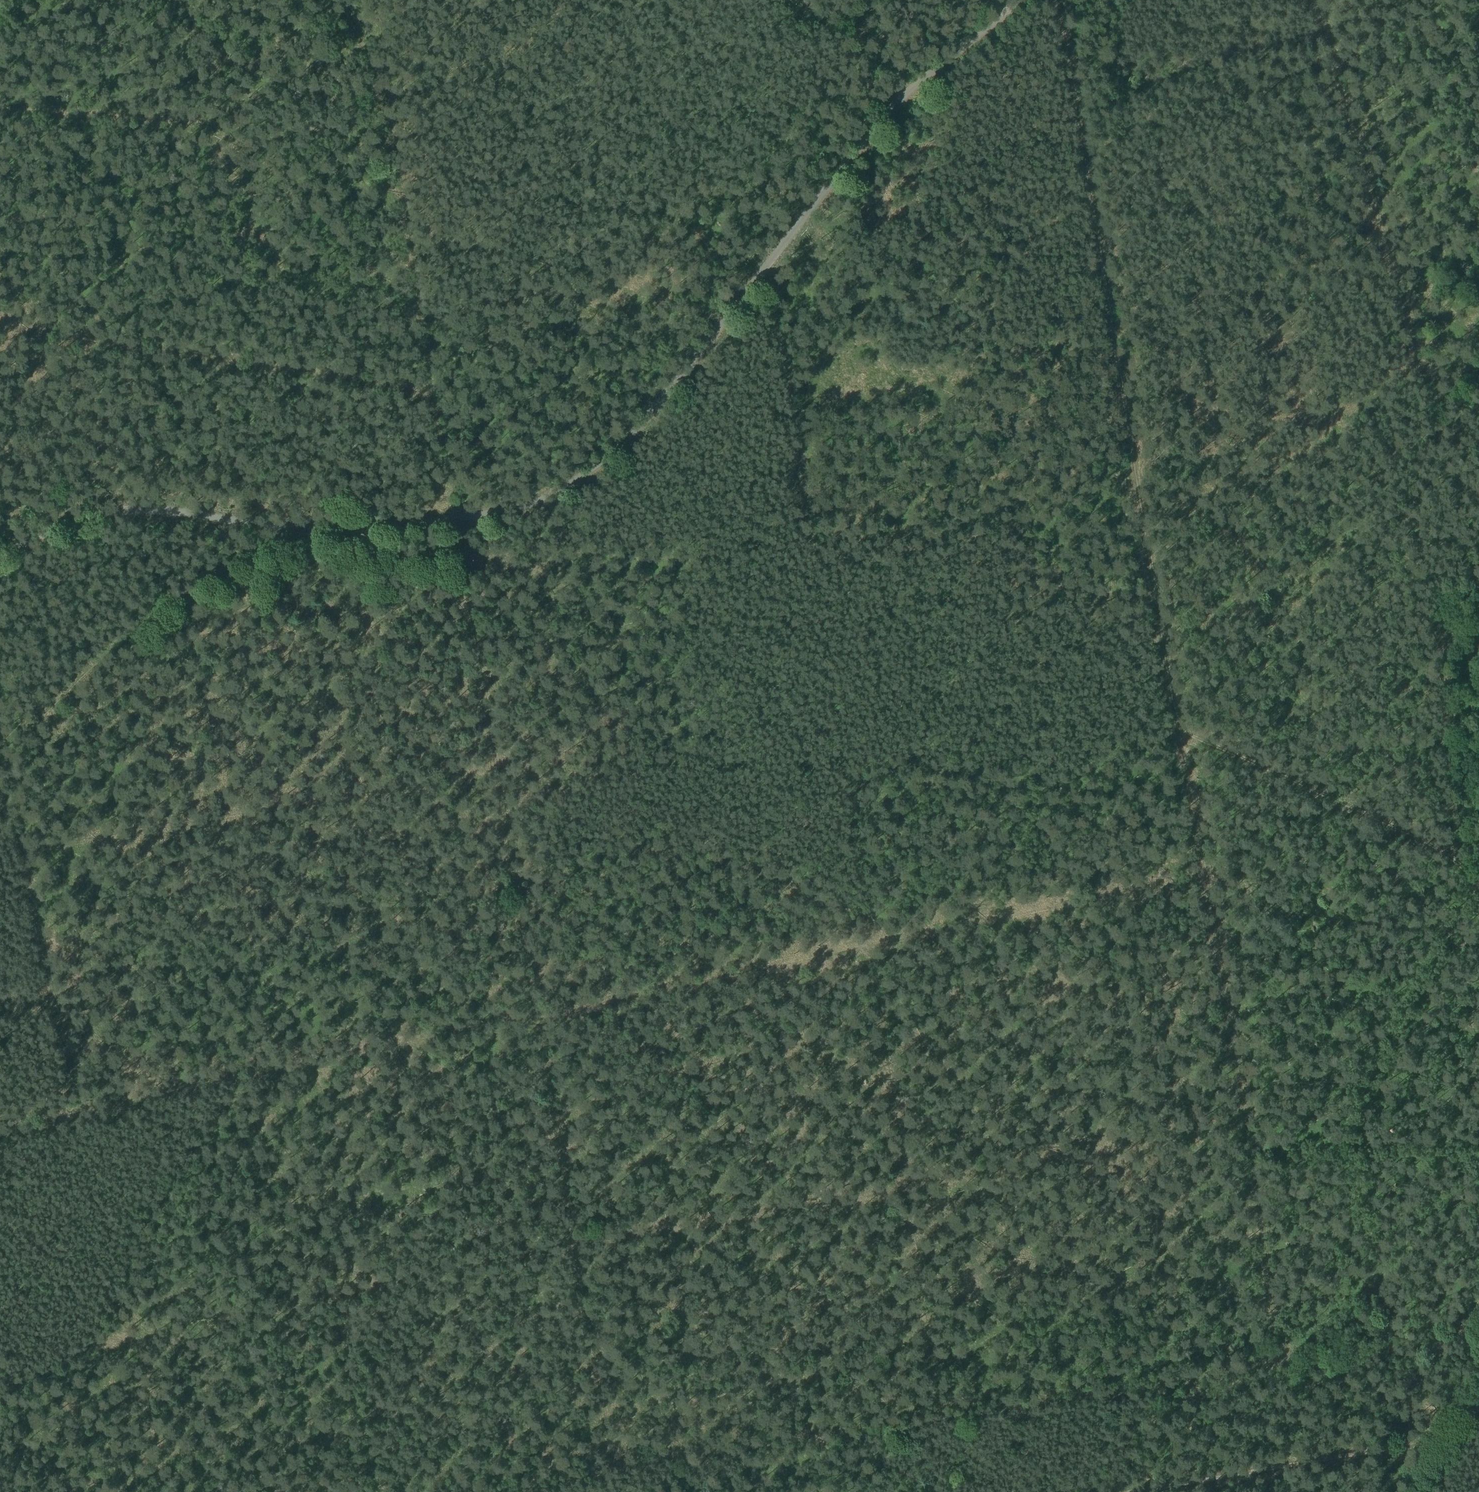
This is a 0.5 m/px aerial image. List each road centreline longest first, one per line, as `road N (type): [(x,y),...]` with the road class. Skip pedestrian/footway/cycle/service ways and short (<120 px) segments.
road 1 (unclassified): [(0,549),(56,521),(149,501),(316,522),(409,522),(531,497),(572,477),(650,407),(880,115),(1022,0)]
road 2 (track): [(1052,0),(1171,728),(1332,795),(1478,877)]
road 3 (track): [(1143,1491),(1414,1447),(1478,1411)]

